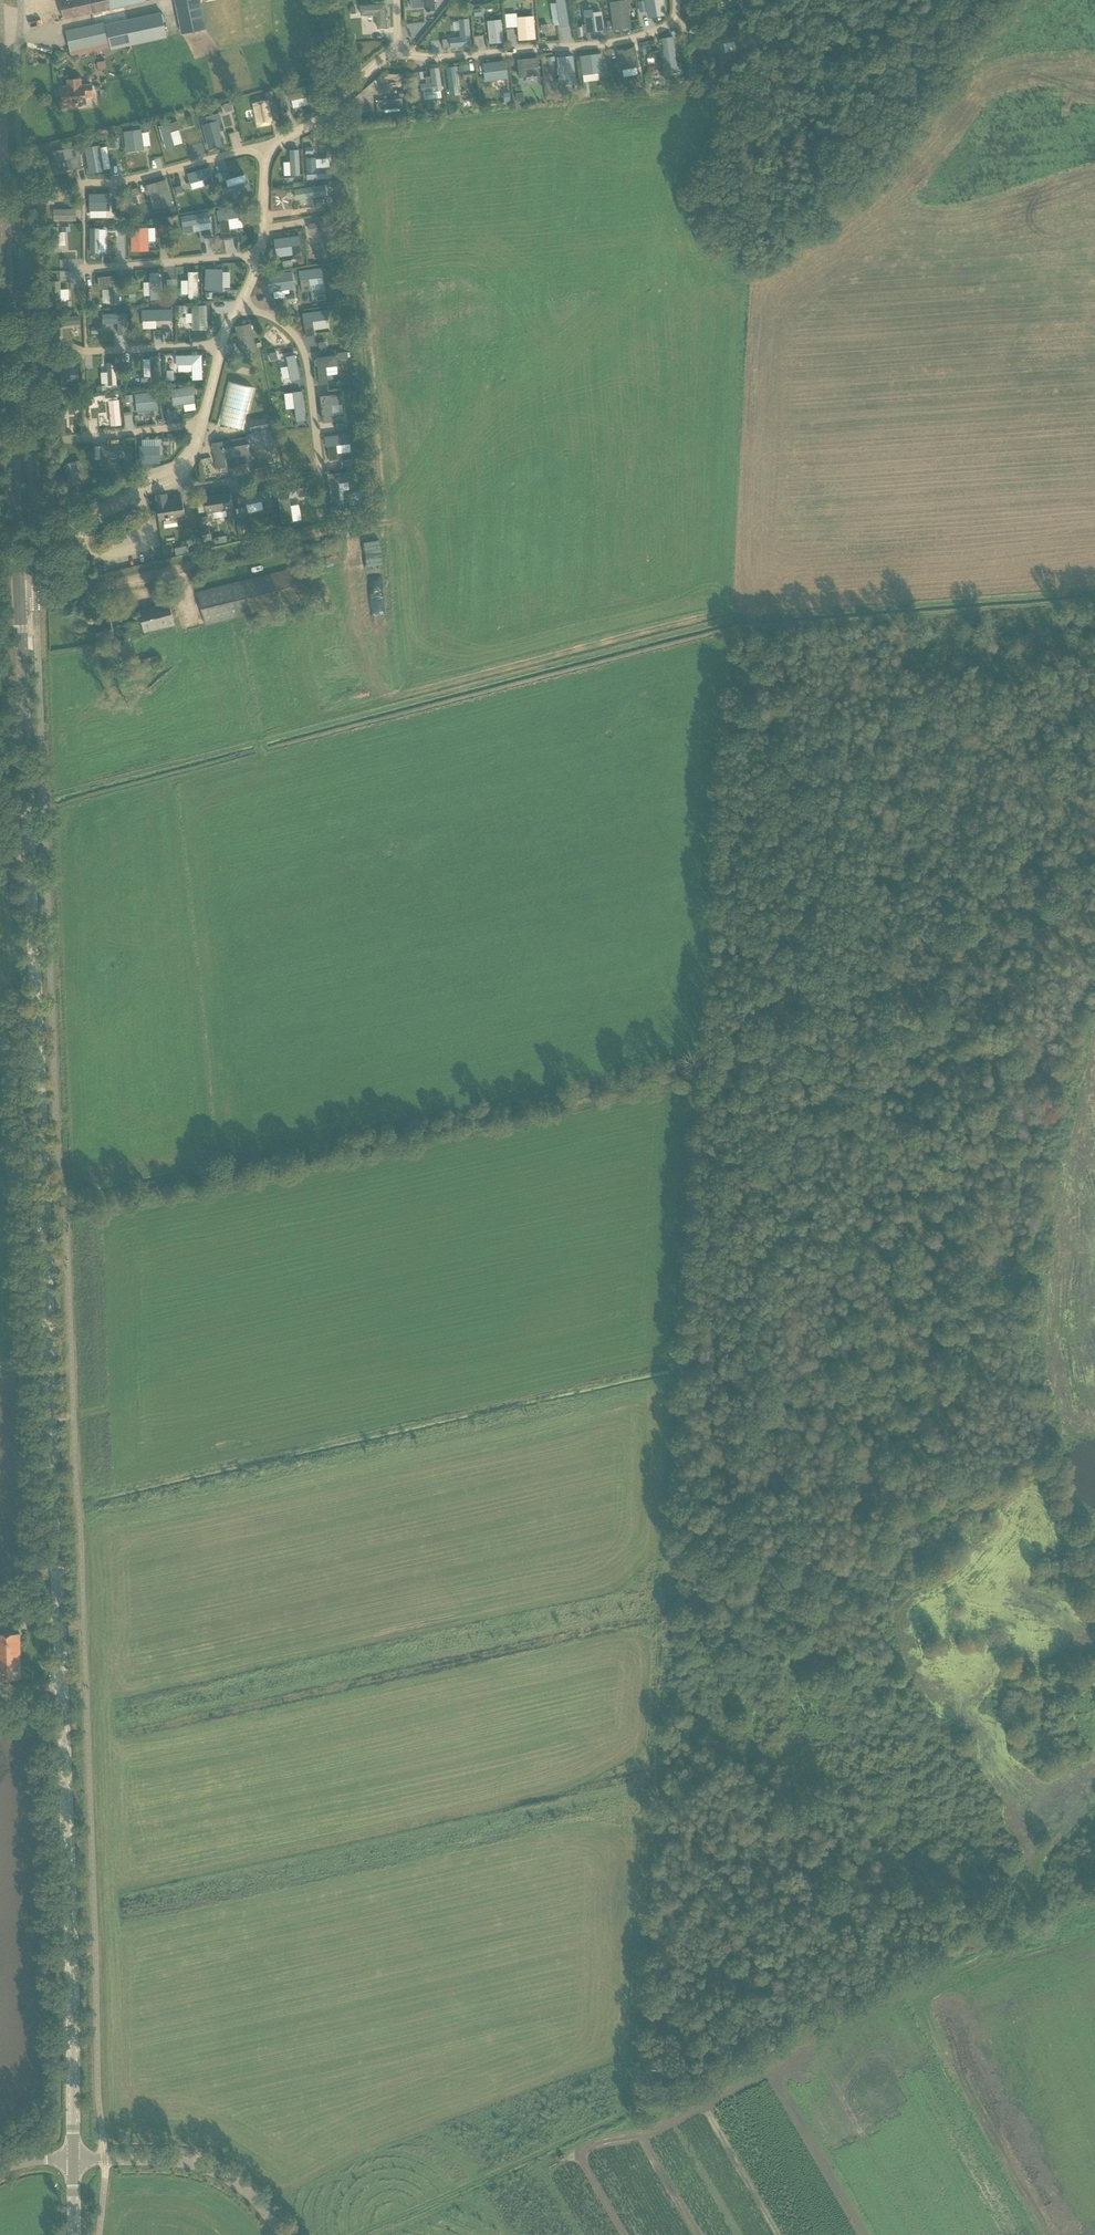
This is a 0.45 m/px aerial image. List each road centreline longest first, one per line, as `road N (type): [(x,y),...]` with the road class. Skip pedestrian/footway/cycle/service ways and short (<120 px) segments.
road 1 (tertiary): [(74,2158),(0,70)]
road 2 (track): [(378,496),(327,0)]
road 3 (unclassified): [(280,2234),(255,2197),(205,2165),(74,2158)]

